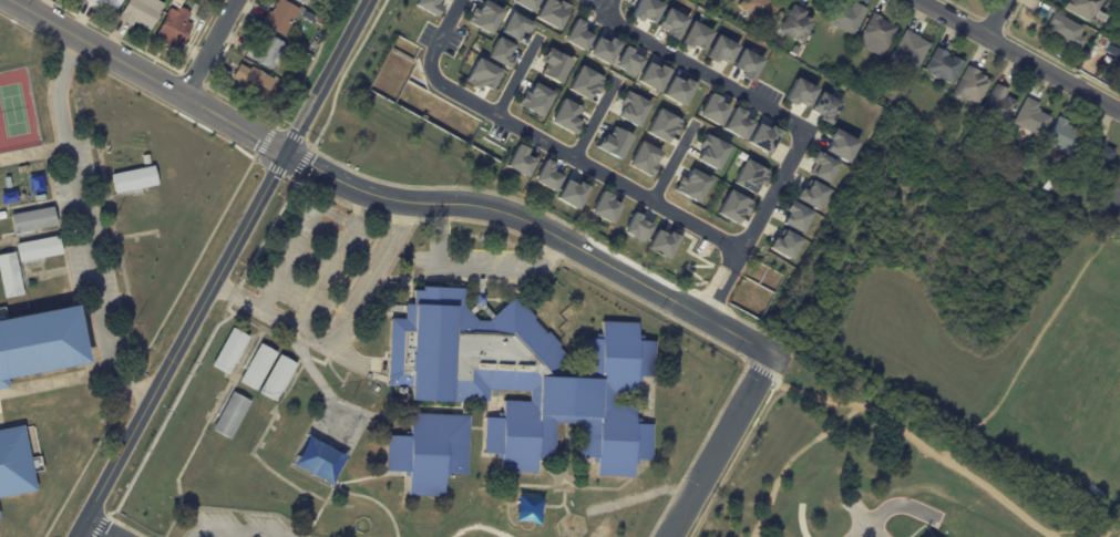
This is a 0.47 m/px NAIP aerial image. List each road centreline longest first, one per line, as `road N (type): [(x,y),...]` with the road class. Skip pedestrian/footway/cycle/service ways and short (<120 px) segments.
road 1 (tertiary): [(369,0),(77,536)]
road 2 (residential): [(285,153),(367,195),(507,213),(773,357)]
road 3 (residential): [(429,72),(435,83),(741,249)]
road 4 (tertiary): [(11,0),(285,153)]
road 5 (residential): [(602,16),(810,132)]
road 6 (residential): [(916,0),(1119,111)]
road 7 (residential): [(773,357),(672,536)]
road 8 (residential): [(731,269),(810,132)]

